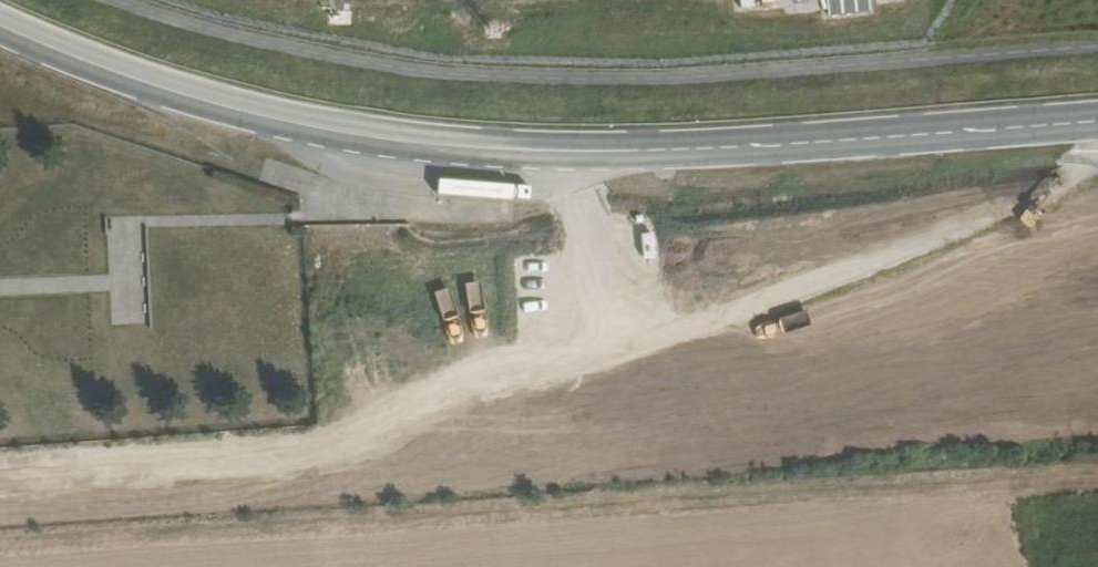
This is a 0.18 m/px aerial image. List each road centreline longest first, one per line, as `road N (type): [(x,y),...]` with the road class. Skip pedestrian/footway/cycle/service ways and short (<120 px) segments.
road 1 (secondary): [(1097,125),(761,150),(455,150),(319,130),(176,95),(0,30)]
road 2 (track): [(1097,471),(0,540)]

